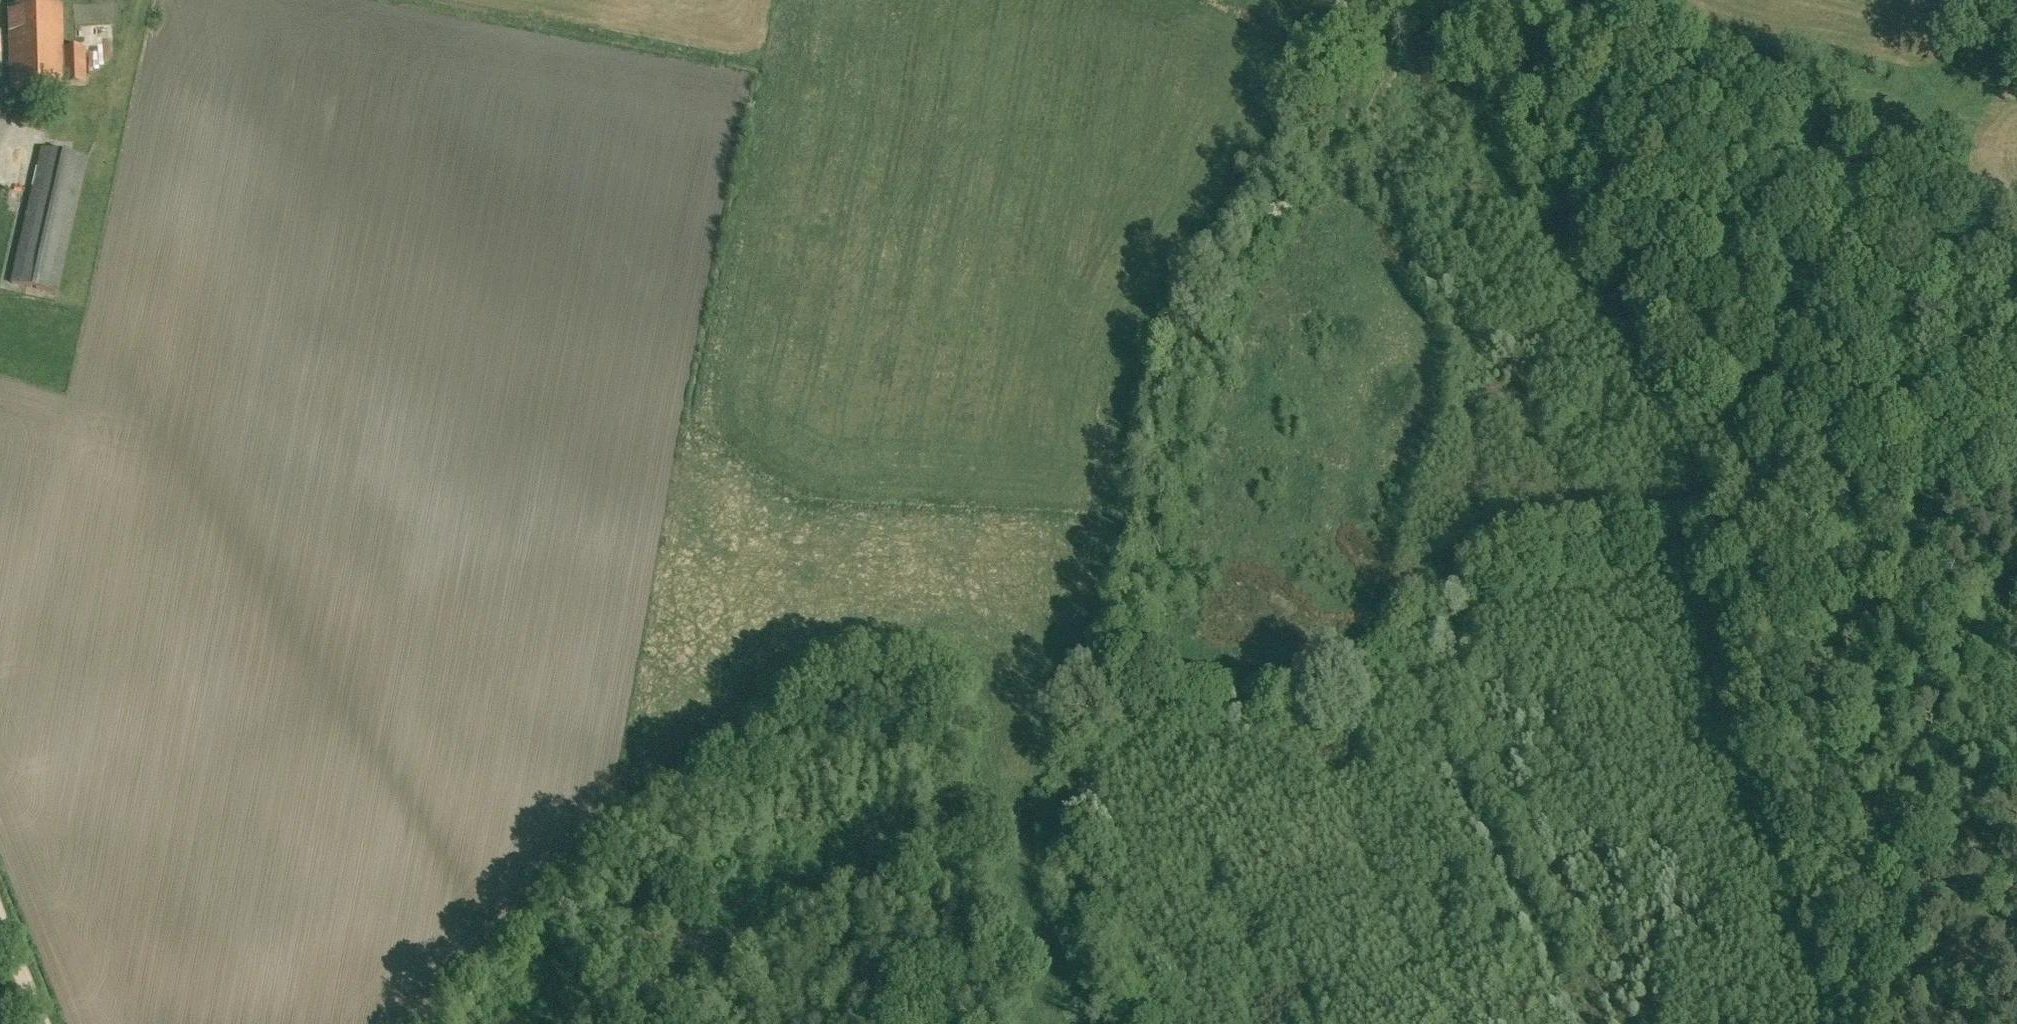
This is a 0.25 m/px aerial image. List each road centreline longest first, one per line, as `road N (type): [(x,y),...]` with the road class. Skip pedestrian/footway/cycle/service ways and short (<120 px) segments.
road 1 (track): [(1565,0),(1937,275),(2016,345)]

